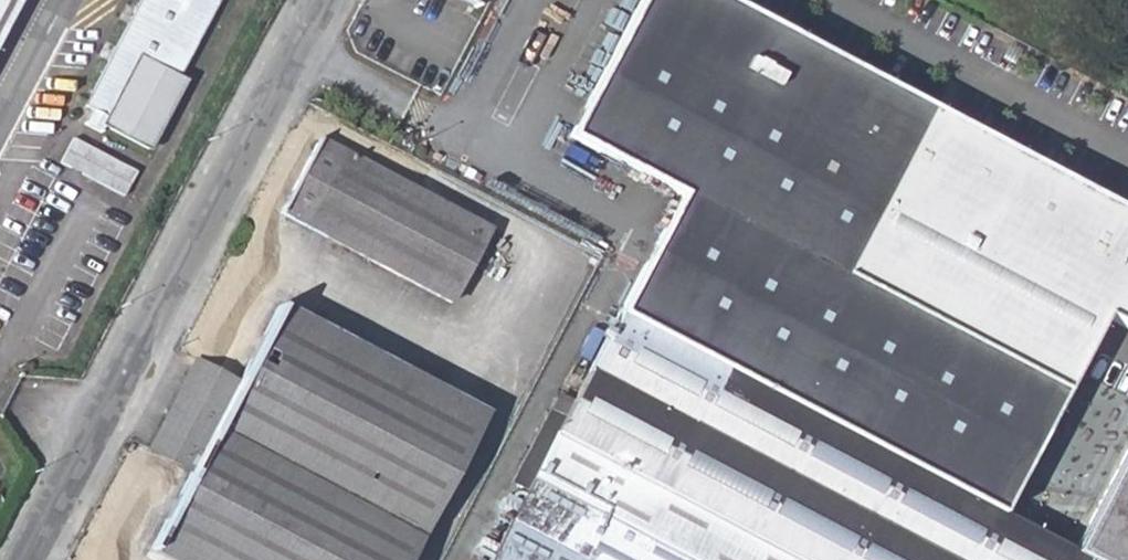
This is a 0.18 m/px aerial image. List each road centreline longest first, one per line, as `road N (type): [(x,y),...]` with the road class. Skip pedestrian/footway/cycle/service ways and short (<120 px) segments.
road 1 (residential): [(324,0),(29,559)]

